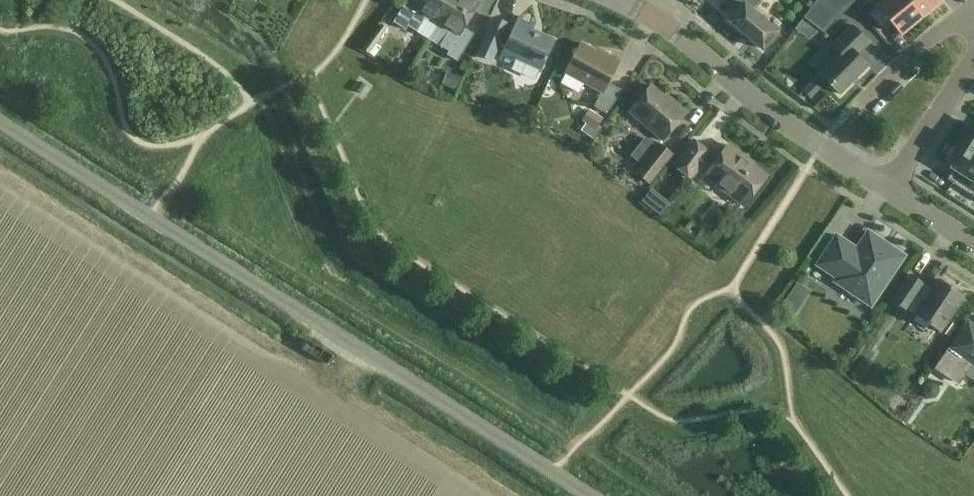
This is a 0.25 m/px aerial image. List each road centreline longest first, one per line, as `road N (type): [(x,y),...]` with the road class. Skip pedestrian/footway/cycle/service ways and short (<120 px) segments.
road 1 (unclassified): [(588,495),(0,120)]
road 2 (residential): [(655,17),(735,84),(889,186)]
road 3 (residential): [(973,58),(889,186)]
road 4 (residential): [(973,28),(965,18),(950,23),(864,104)]

